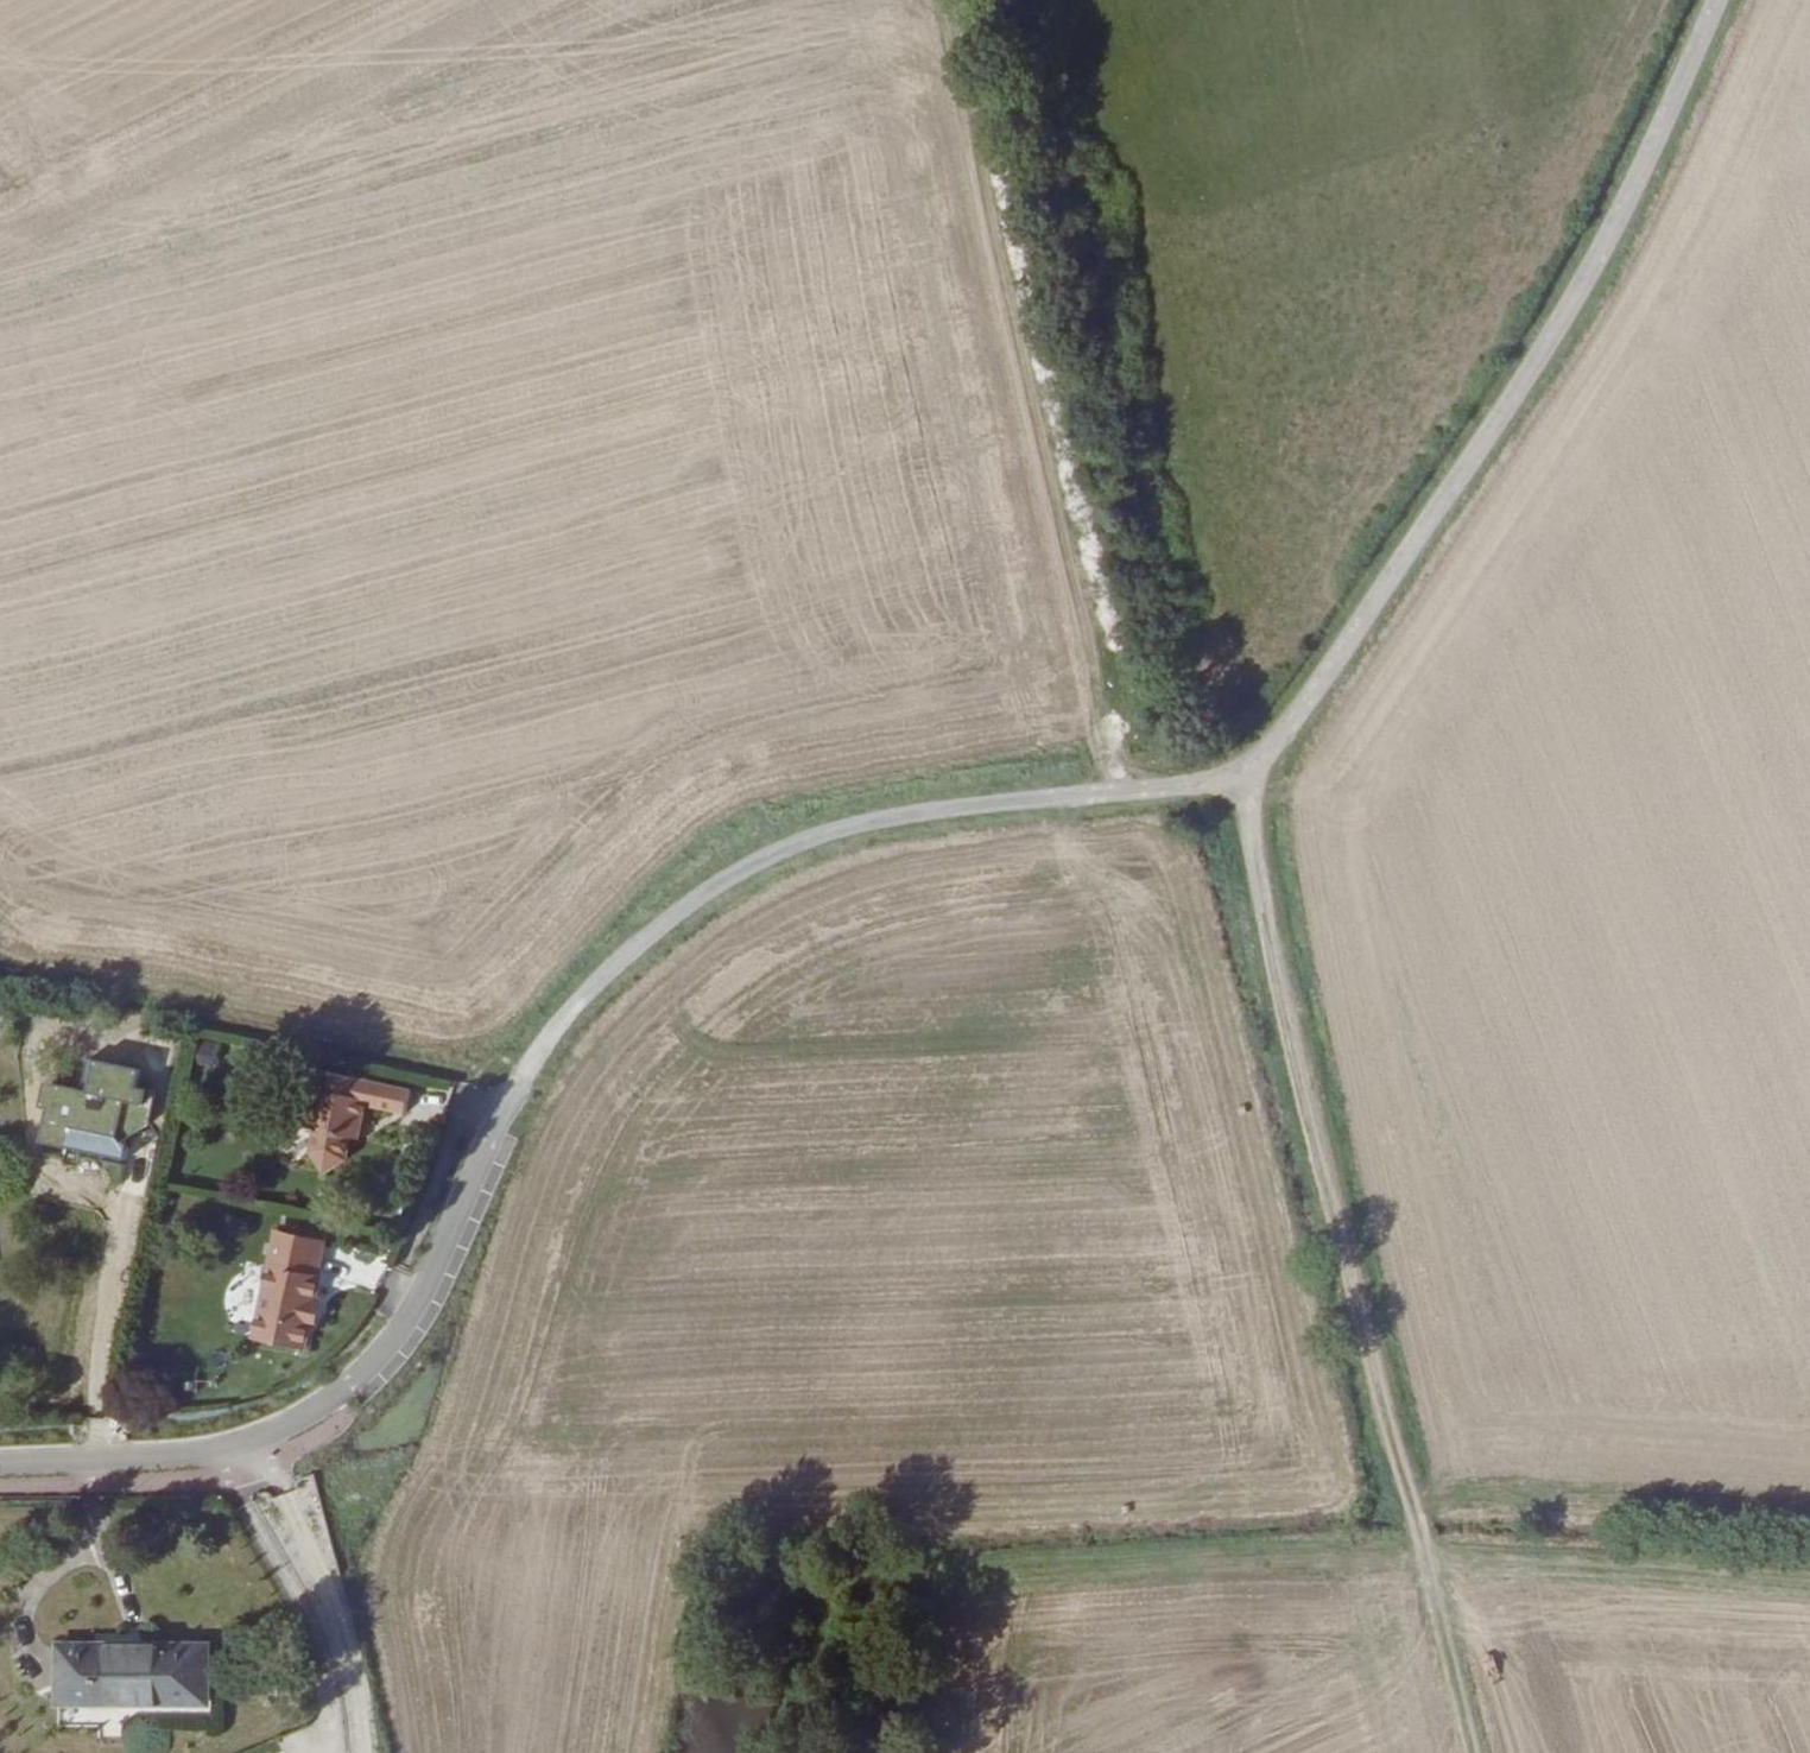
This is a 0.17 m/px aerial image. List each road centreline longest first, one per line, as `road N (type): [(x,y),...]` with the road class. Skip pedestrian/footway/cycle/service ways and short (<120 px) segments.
road 1 (track): [(1728,0),(1625,267),(1243,775),(908,814),(785,846),(675,910),(521,1063),(485,1131)]
road 2 (track): [(1497,1752),(1451,1563),(1428,1525),(1243,775)]
road 3 (residential): [(0,1458),(204,1449),(255,1439),(335,1395),(403,1314),(485,1131)]

